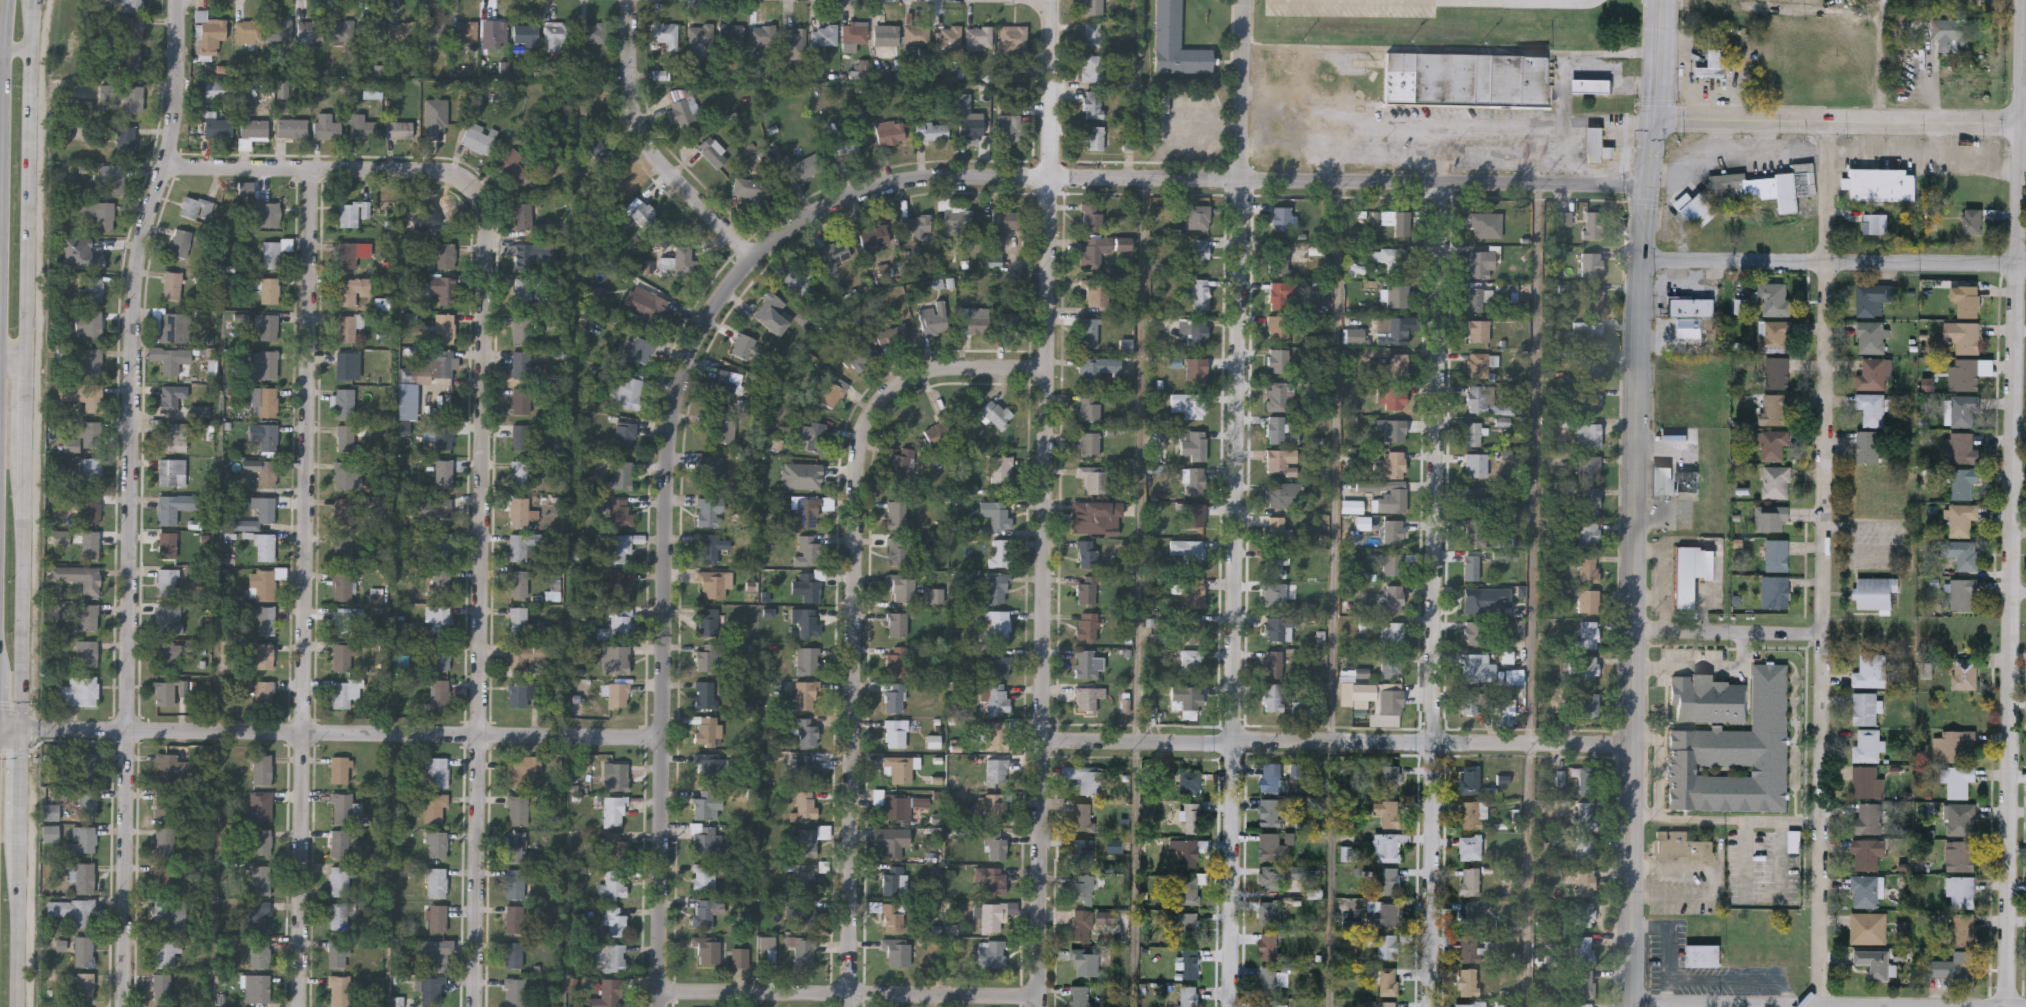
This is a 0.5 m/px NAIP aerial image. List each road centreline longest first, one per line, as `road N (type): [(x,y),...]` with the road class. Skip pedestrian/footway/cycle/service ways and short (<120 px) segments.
road 1 (residential): [(1646,186),(888,185),(851,198),(754,257),(694,347),(675,404),(659,1006)]
road 2 (residential): [(163,170),(443,172),(466,185),(480,208),(486,241),(476,1006)]
road 3 (residential): [(178,0),(170,145),(138,259),(132,326),(124,1006)]
road 4 (tertiary): [(1659,0),(1641,262),(1632,1006)]
road 5 (residential): [(1244,0),(1232,1006)]
road 6 (residential): [(2018,0),(2009,1006)]
road 7 (residential): [(1048,0),(1040,1006)]
road 8 (residential): [(1827,121),(1816,1004)]
road 9 (residential): [(311,170),(300,1006)]
road 10 (residential): [(1446,189),(1431,1006)]
road 11 (residential): [(1045,370),(920,373),(884,397),(864,432),(852,1006)]
road 12 (residential): [(28,731),(661,740)]
road 13 (residential): [(1635,746),(1039,744)]
road 14 (secondary): [(10,0),(0,499)]
road 15 (residential): [(2025,1006),(1632,1001)]
road 16 (residential): [(1040,998),(659,989)]
road 17 (residential): [(2015,265),(1641,262)]
road 18 (residential): [(2016,123),(1654,117)]
road 19 (secondary): [(27,360),(37,0)]
road 20 (residential): [(638,0),(643,124),(754,257)]
road 21 (secondary): [(28,731),(27,445)]
road 22 (secondary): [(22,1006),(26,820)]
road 23 (residential): [(1821,637),(1636,629)]

